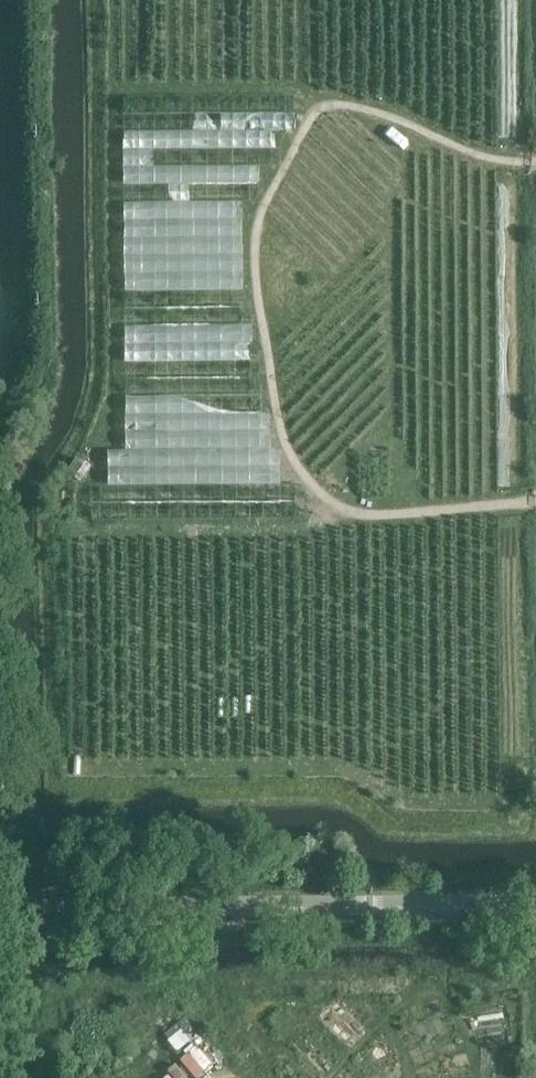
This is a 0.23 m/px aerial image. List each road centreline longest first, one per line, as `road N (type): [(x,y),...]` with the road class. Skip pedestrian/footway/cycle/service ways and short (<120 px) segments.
road 1 (track): [(535,162),(502,162),(358,107),(319,107),(253,244),(278,415),(287,449),(323,496),(356,514),(385,516),(535,502)]
road 2 (unclassified): [(535,906),(0,910)]

